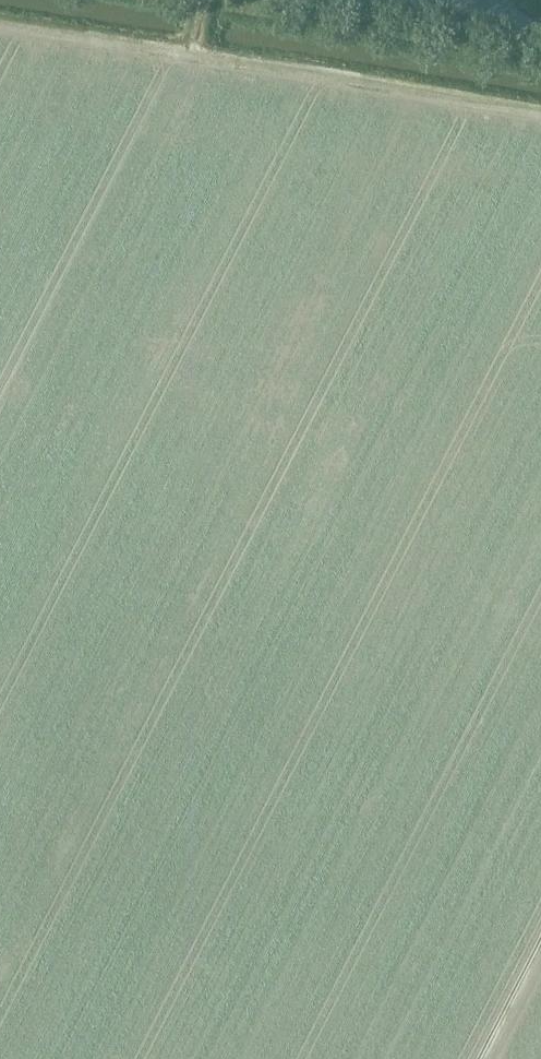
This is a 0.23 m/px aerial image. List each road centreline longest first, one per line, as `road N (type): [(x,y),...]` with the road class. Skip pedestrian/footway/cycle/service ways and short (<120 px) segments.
road 1 (tertiary): [(540,40),(314,0)]

